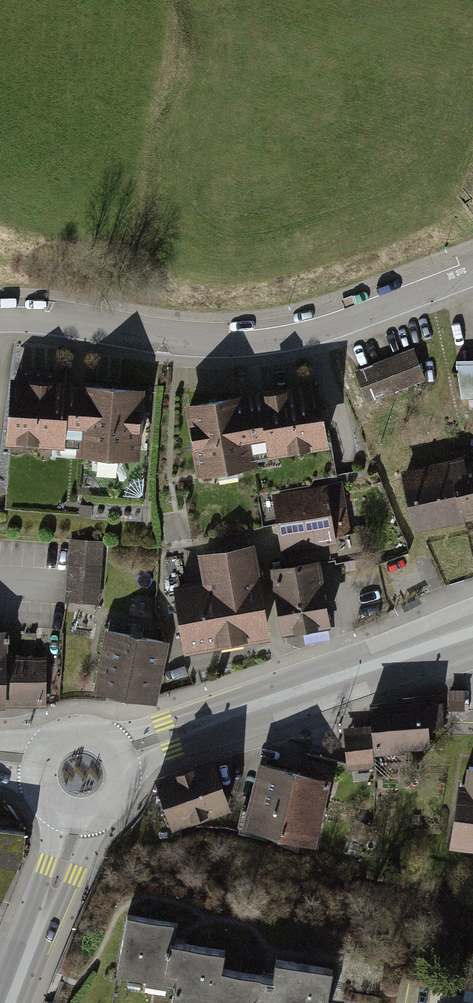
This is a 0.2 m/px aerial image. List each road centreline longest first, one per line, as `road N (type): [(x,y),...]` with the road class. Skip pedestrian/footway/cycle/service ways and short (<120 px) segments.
road 1 (residential): [(472,268),(329,324),(258,338),(185,339),(0,316)]
road 2 (secondary): [(472,633),(119,755)]
road 3 (tertiary): [(74,819),(10,1002)]

